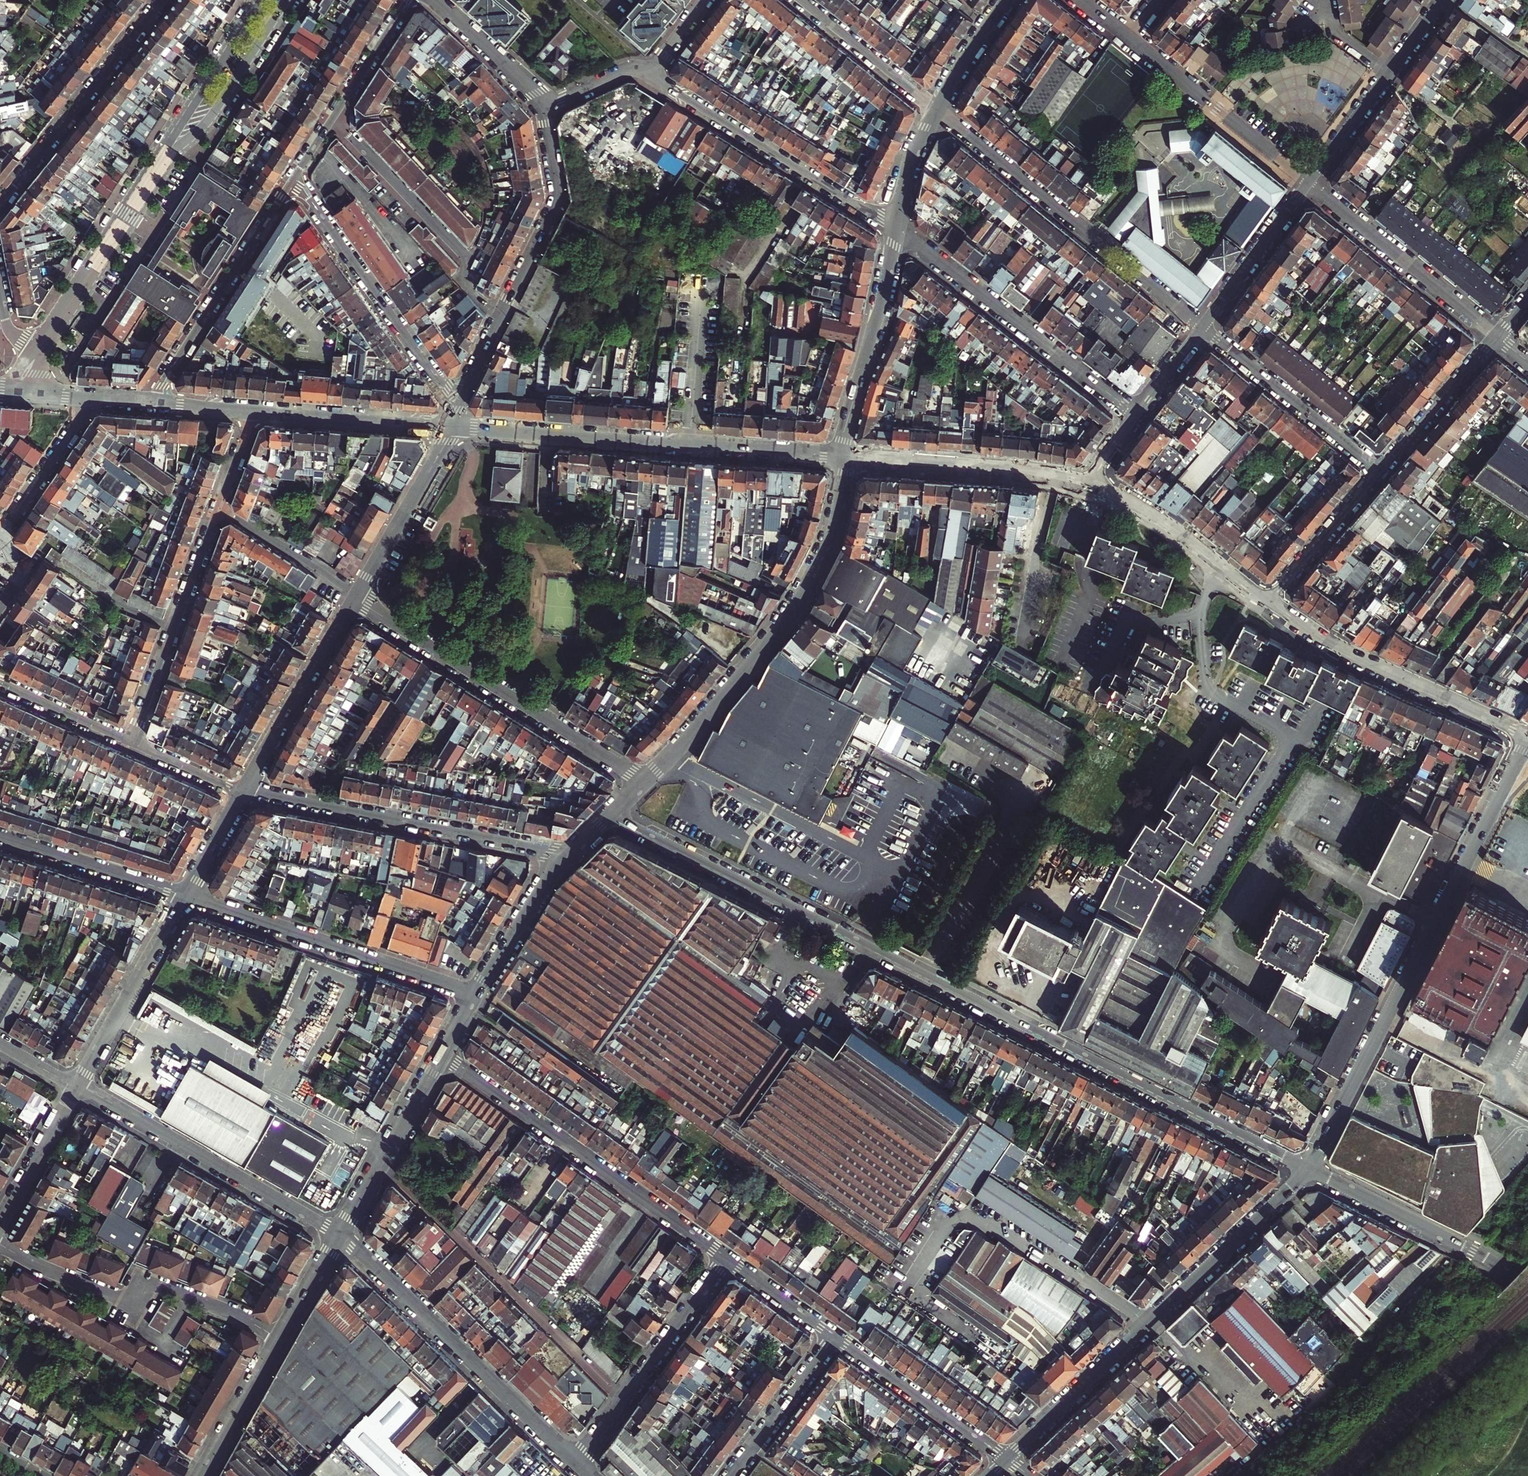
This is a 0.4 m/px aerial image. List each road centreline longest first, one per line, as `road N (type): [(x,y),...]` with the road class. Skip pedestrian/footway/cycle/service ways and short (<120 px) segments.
road 1 (residential): [(1308,1168),(610,815)]
road 2 (secondary): [(1527,755),(1308,1168)]
road 3 (residential): [(1150,1323),(990,1220),(970,1217),(929,1248),(919,1288),(1001,1351)]
road 4 (tertiary): [(646,782),(806,594),(834,529),(844,455)]
road 5 (secondary): [(457,425),(844,455)]
road 6 (residential): [(444,1054),(727,1257)]
road 7 (residential): [(646,782),(357,597)]
road 8 (residential): [(1201,328),(937,111)]
road 9 (residential): [(571,853),(244,792)]
road 10 (residential): [(341,1233),(578,1463)]
road 11 (residential): [(0,1244),(131,1304),(144,1279),(282,1336)]
road 12 (residential): [(184,896),(476,993)]
road 13 (residential): [(1136,416),(896,228)]
road 14 (residential): [(77,1087),(341,1233)]
road 15 (secondary): [(1269,600),(1338,649),(1527,737)]
road 16 (residential): [(896,228),(649,77)]
road 17 (residential): [(291,182),(436,376),(468,386)]
road 18 (residential): [(335,117),(468,258),(465,281),(502,317)]
road 19 (residential): [(291,182),(163,379),(157,403)]
road 20 (residential): [(0,201),(163,0)]
road 21 (residential): [(1527,1293),(1460,1245),(1308,1168)]
road 22 (residential): [(220,505),(132,742)]
road 23 (secondary): [(844,455),(1089,483)]
road 24 (residential): [(1308,183),(1497,336)]
road 25 (residential): [(624,1400),(457,1234)]
road 26 (tertiary): [(844,455),(896,228)]
road 27 (residential): [(1129,38),(1308,183)]
road 28 (residential): [(1379,473),(1201,328)]
road 29 (residential): [(357,597),(244,792)]
road 30 (residential): [(502,317),(557,201),(543,107)]
road 31 (secondary): [(1308,1168),(1150,1323)]
road 32 (tertiary): [(155,172),(37,357)]
road 33 (residential): [(184,896),(77,1087)]
road 34 (tertiary): [(155,172),(211,118),(287,0)]
road 35 (secondary): [(1089,483),(1156,512),(1269,600)]
road 36 (residential): [(835,1335),(1006,1459)]
road 37 (tertiary): [(341,1233),(444,1054)]
road 38 (tertiary): [(260,0),(155,172)]
road 39 (residential): [(457,425),(357,597)]
road 40 (secondary): [(1150,1323),(1006,1459)]
road 41 (secondary): [(256,410),(450,425)]
road 42 (residential): [(184,896),(0,839)]
road 43 (residential): [(1379,473),(1497,336)]
road 44 (residential): [(1308,183),(1201,328)]
road 45 (residential): [(624,1400),(727,1257)]
road 46 (residential): [(801,0),(937,111)]
road 47 (tertiary): [(476,993),(571,853)]
road 48 (tertiary): [(96,399),(0,538)]
road 49 (residential): [(1269,600),(1379,473)]
road 50 (residential): [(357,597),(220,505)]
road 51 (tertiary): [(202,1475),(282,1336)]
road 52 (residential): [(77,1087),(0,1223)]
road 53 (residential): [(543,107),(434,0)]
road 54 (residential): [(0,683),(132,742)]
road 55 (residential): [(835,1335),(752,1447)]
road 56 (residential): [(410,0),(335,117)]
road 57 (residential): [(1389,73),(1308,183)]
road 58 (residential): [(727,1257),(835,1335)]
road 59 (tertiary): [(937,111),(1007,0)]
road 60 (tertiary): [(896,228),(909,163),(937,111)]
road 61 (residential): [(132,742),(244,792)]
road 62 (residential): [(244,792),(184,896)]

